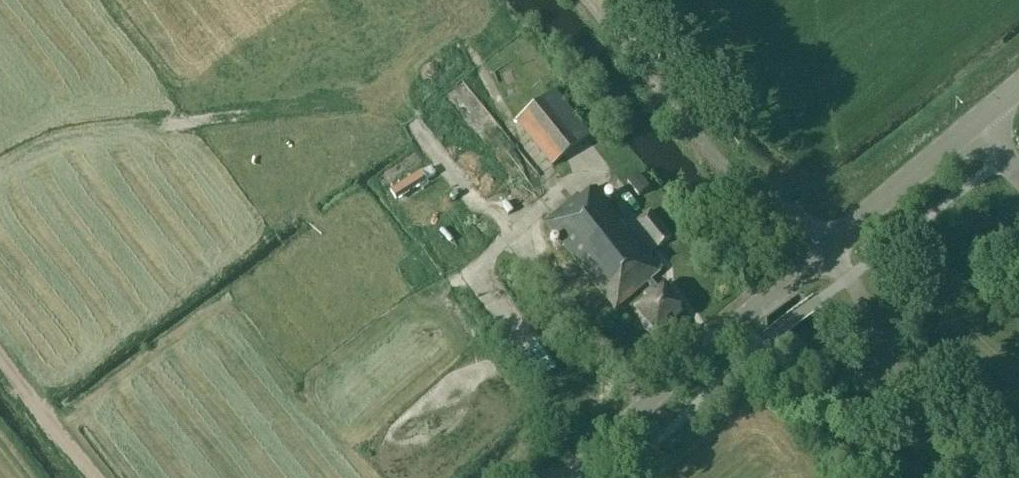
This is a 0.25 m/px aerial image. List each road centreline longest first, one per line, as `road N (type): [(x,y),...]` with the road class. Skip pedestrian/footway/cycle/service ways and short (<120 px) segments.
road 1 (tertiary): [(565,477),(827,247)]
road 2 (unclassified): [(827,247),(719,161),(586,0)]
road 3 (track): [(737,324),(867,477)]
road 4 (tertiary): [(827,247),(973,123)]

